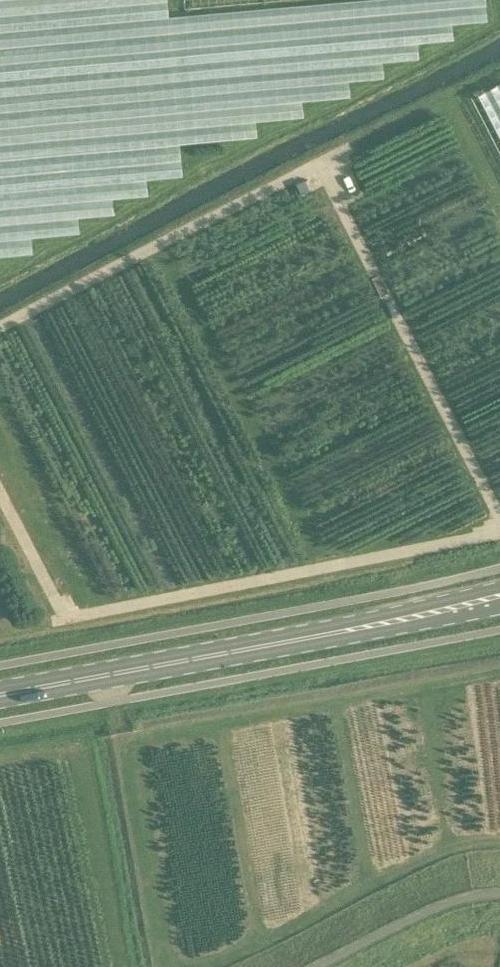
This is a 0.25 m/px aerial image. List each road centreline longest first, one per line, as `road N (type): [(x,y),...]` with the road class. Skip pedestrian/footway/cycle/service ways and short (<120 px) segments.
road 1 (primary): [(0,694),(499,598)]

